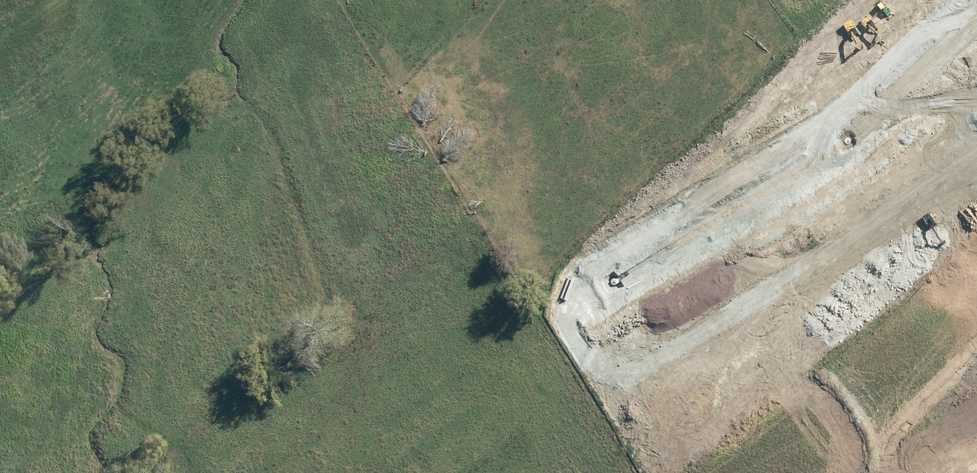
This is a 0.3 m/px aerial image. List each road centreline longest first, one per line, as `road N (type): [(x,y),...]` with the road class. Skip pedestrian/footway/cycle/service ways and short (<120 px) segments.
road 1 (unknown): [(49,0),(66,50),(109,93),(302,246),(400,372),(460,472)]
road 2 (residential): [(651,281),(859,153),(976,41)]
road 3 (tertiary): [(976,367),(768,472)]
road 4 (unknown): [(236,187),(362,37)]
road 5 (residential): [(651,281),(733,412)]

